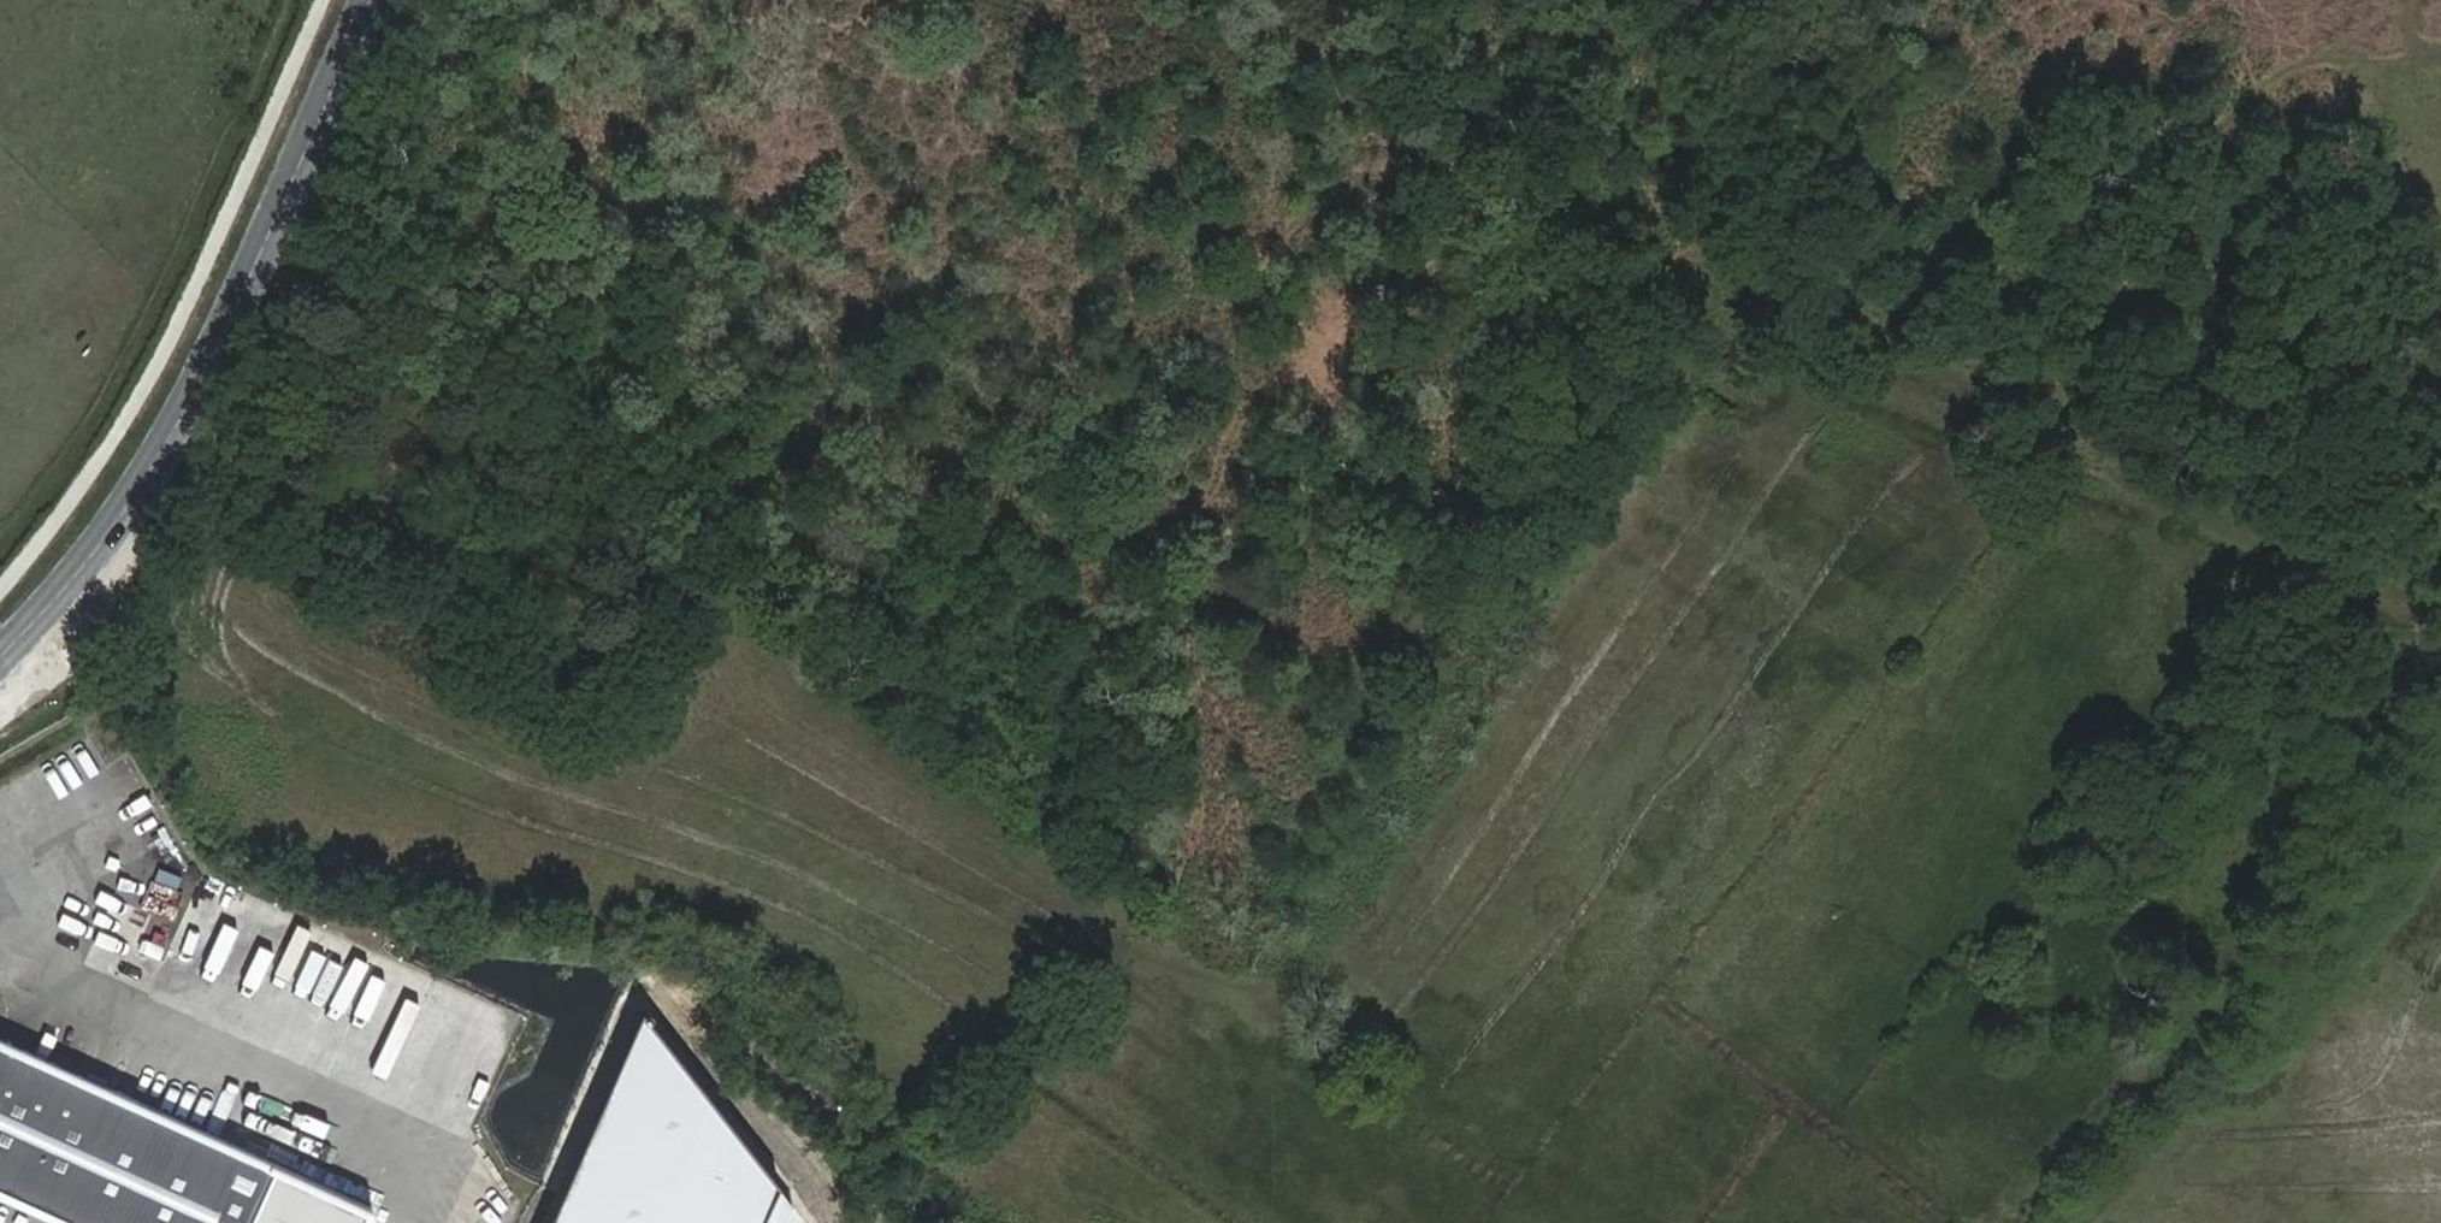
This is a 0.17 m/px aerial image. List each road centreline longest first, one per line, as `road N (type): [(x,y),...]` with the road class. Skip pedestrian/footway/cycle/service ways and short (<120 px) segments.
road 1 (tertiary): [(360,0),(161,438),(119,507),(0,643)]

